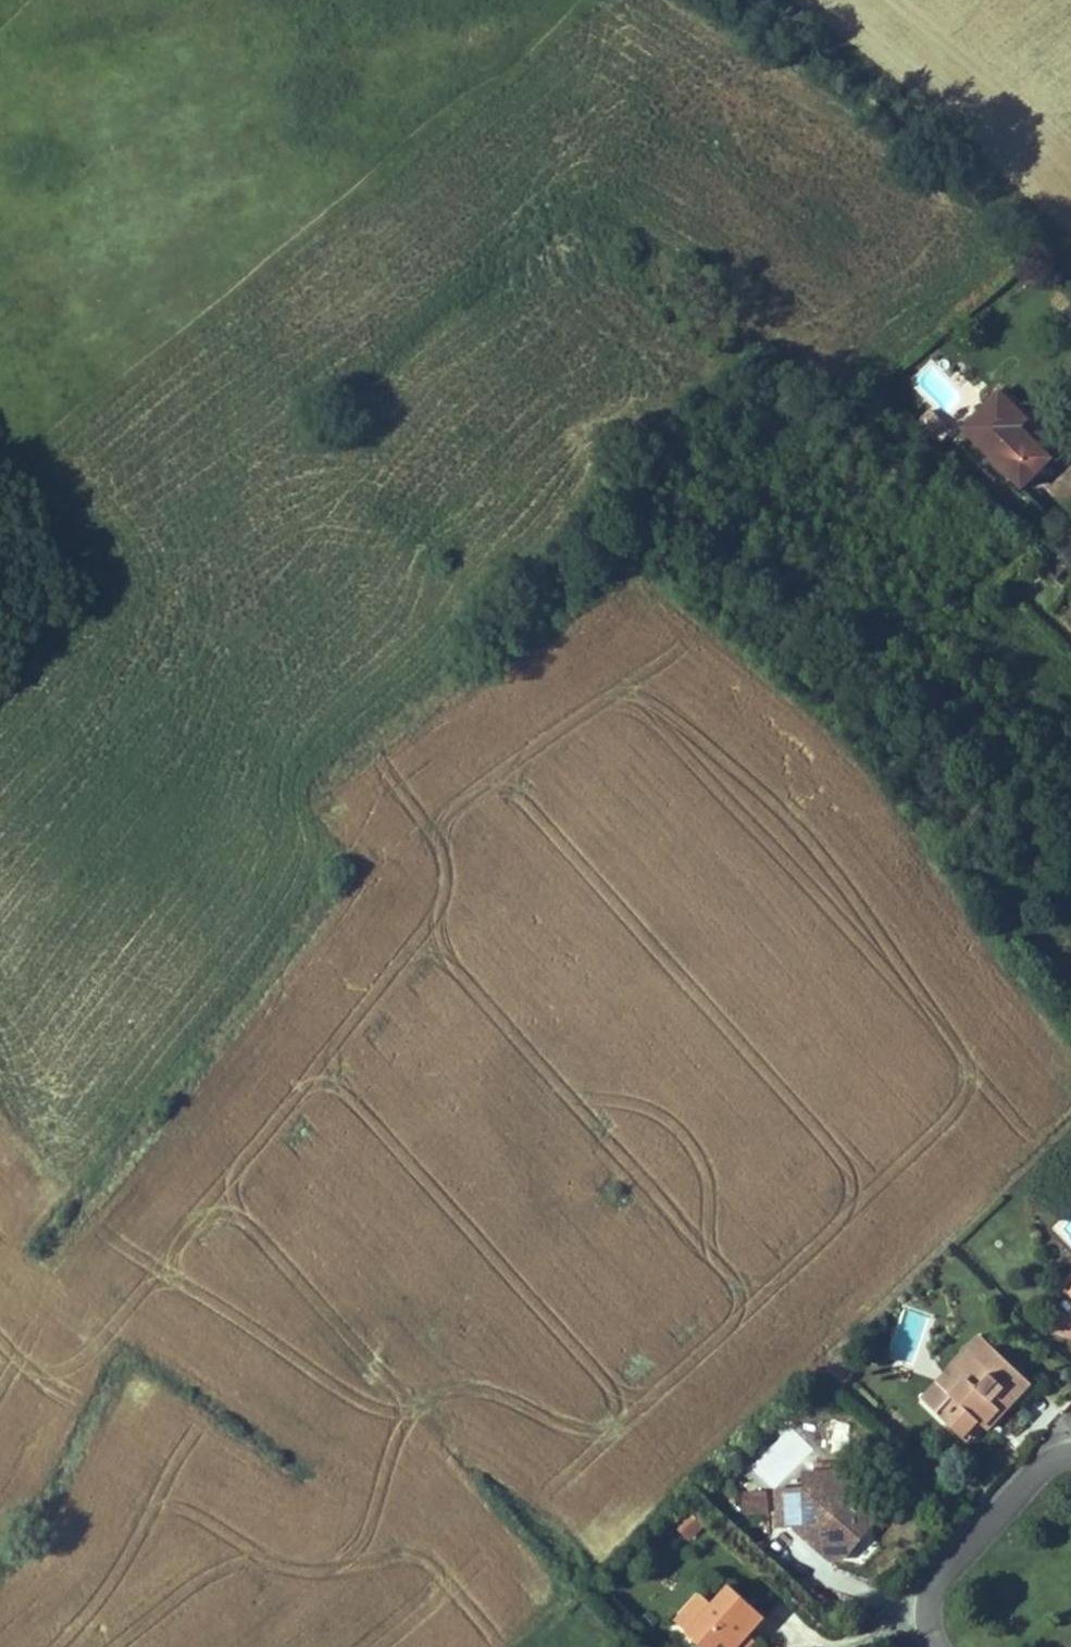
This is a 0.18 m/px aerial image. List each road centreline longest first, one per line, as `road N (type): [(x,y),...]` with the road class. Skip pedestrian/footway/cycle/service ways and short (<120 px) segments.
road 1 (residential): [(1070,1450),(1054,1456),(962,1561),(942,1600),(946,1646)]

